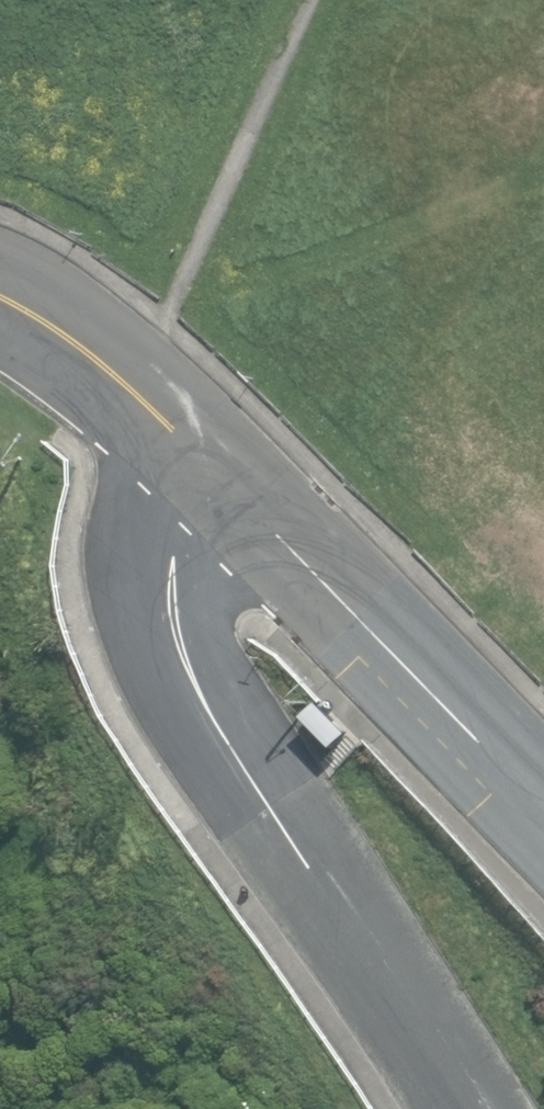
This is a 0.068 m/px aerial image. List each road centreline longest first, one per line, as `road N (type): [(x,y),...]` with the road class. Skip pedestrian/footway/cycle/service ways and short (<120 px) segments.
road 1 (residential): [(185,438),(153,488),(163,585),(197,681),(454,1108)]
road 2 (tertiary): [(543,794),(185,438)]
road 3 (tertiary): [(185,438),(0,306)]

